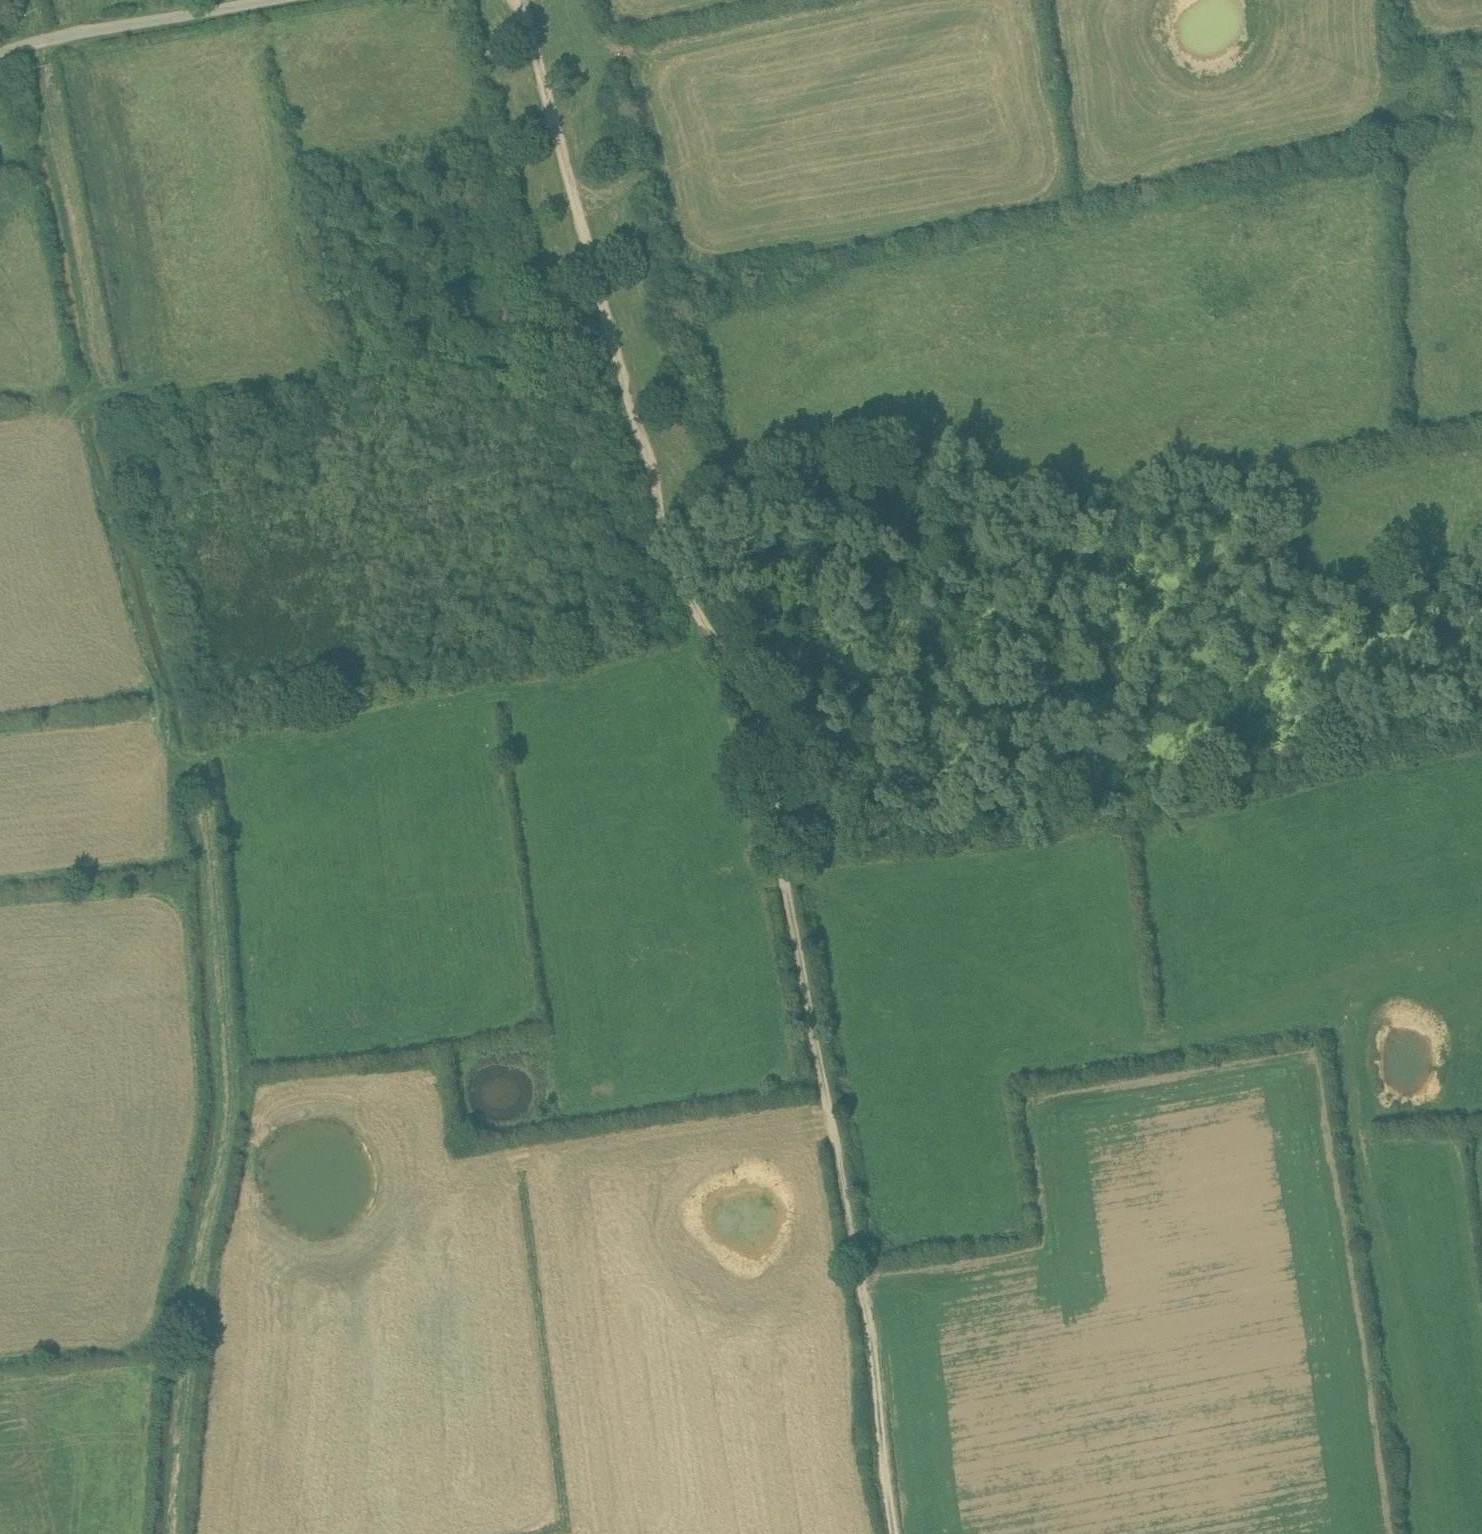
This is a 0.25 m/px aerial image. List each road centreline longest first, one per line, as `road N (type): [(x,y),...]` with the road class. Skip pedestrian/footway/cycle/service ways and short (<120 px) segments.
road 1 (track): [(894,1533),(860,1279),(777,833),(775,744),(669,542),(654,451),(536,60)]
road 2 (track): [(250,0),(0,49)]

